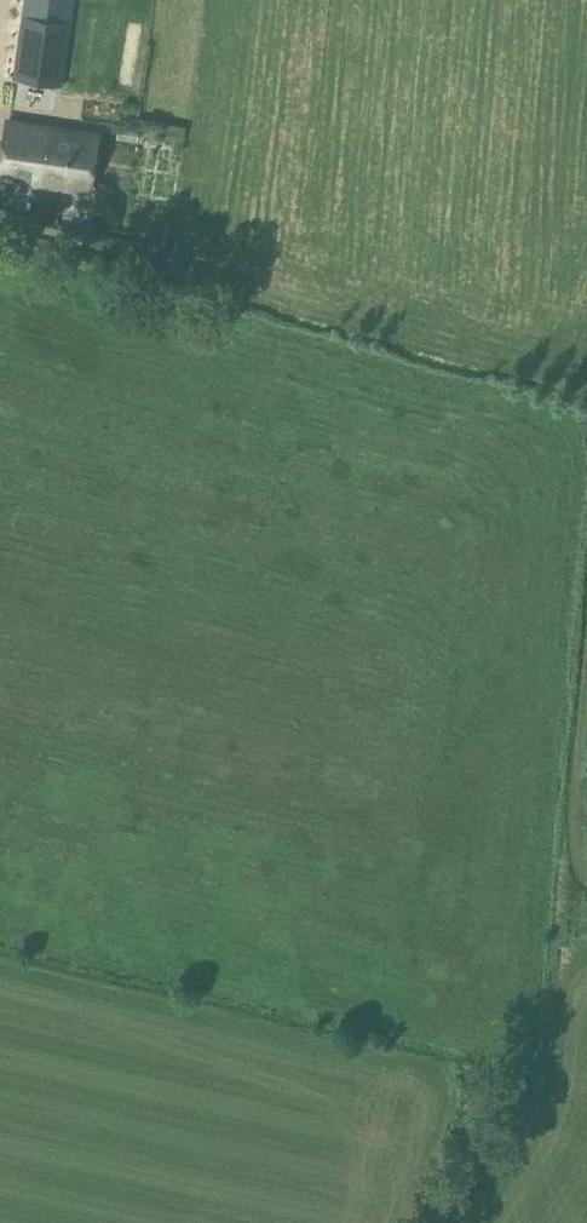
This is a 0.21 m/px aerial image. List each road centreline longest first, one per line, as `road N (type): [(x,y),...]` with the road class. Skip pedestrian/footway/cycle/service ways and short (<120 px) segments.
road 1 (track): [(586,870),(586,578)]

